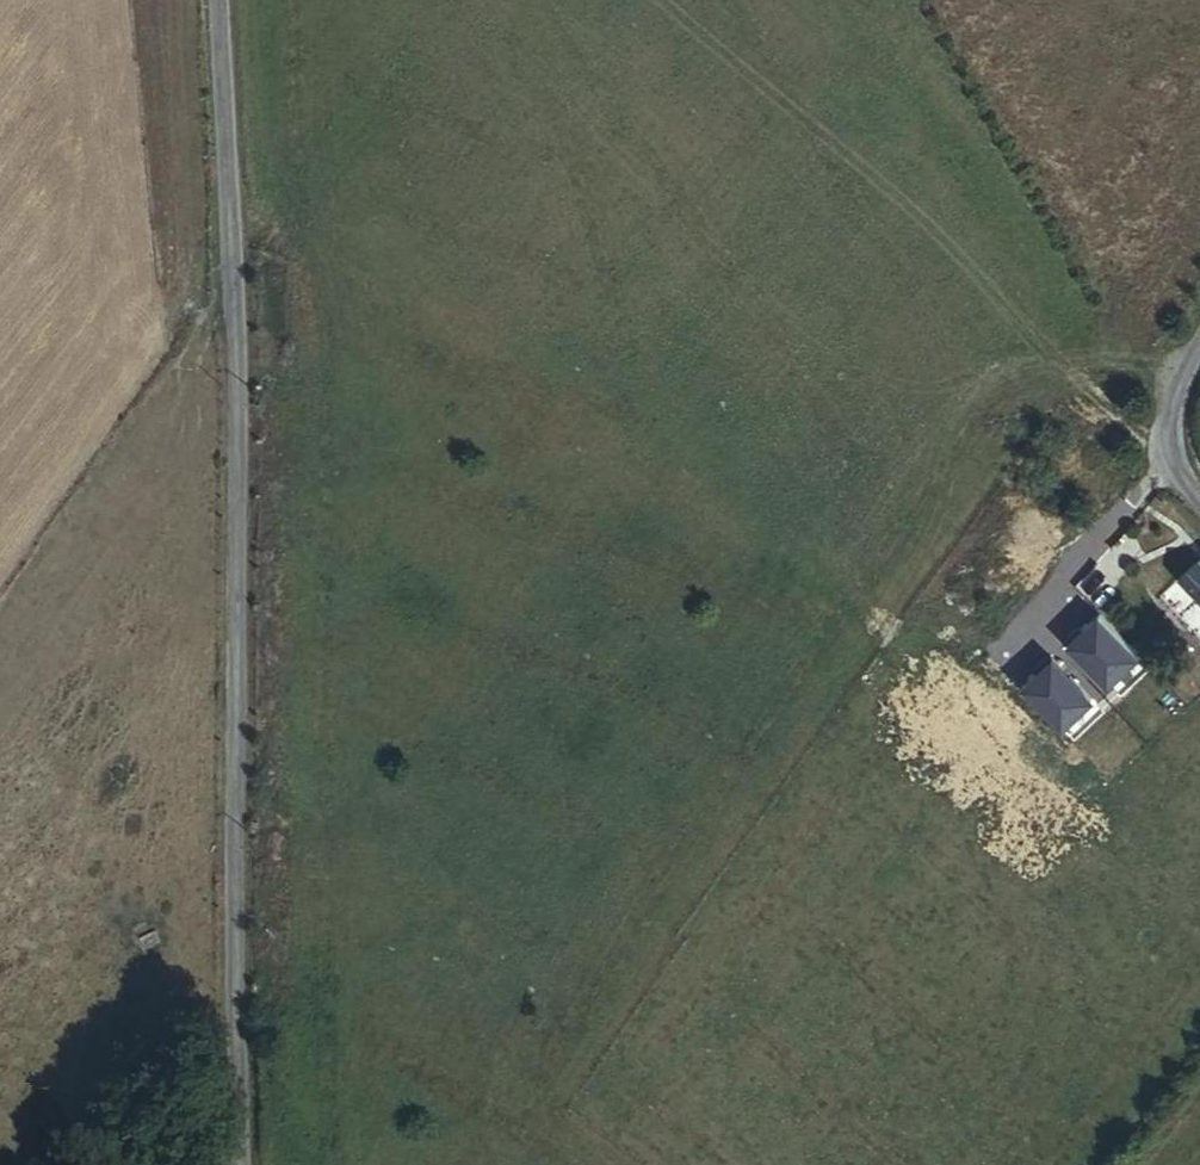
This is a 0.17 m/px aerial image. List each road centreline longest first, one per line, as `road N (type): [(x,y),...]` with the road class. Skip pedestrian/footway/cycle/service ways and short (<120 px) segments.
road 1 (unclassified): [(219,0),(239,550),(240,1164)]
road 2 (residential): [(1199,502),(1169,428),(1178,387),(1199,346)]

